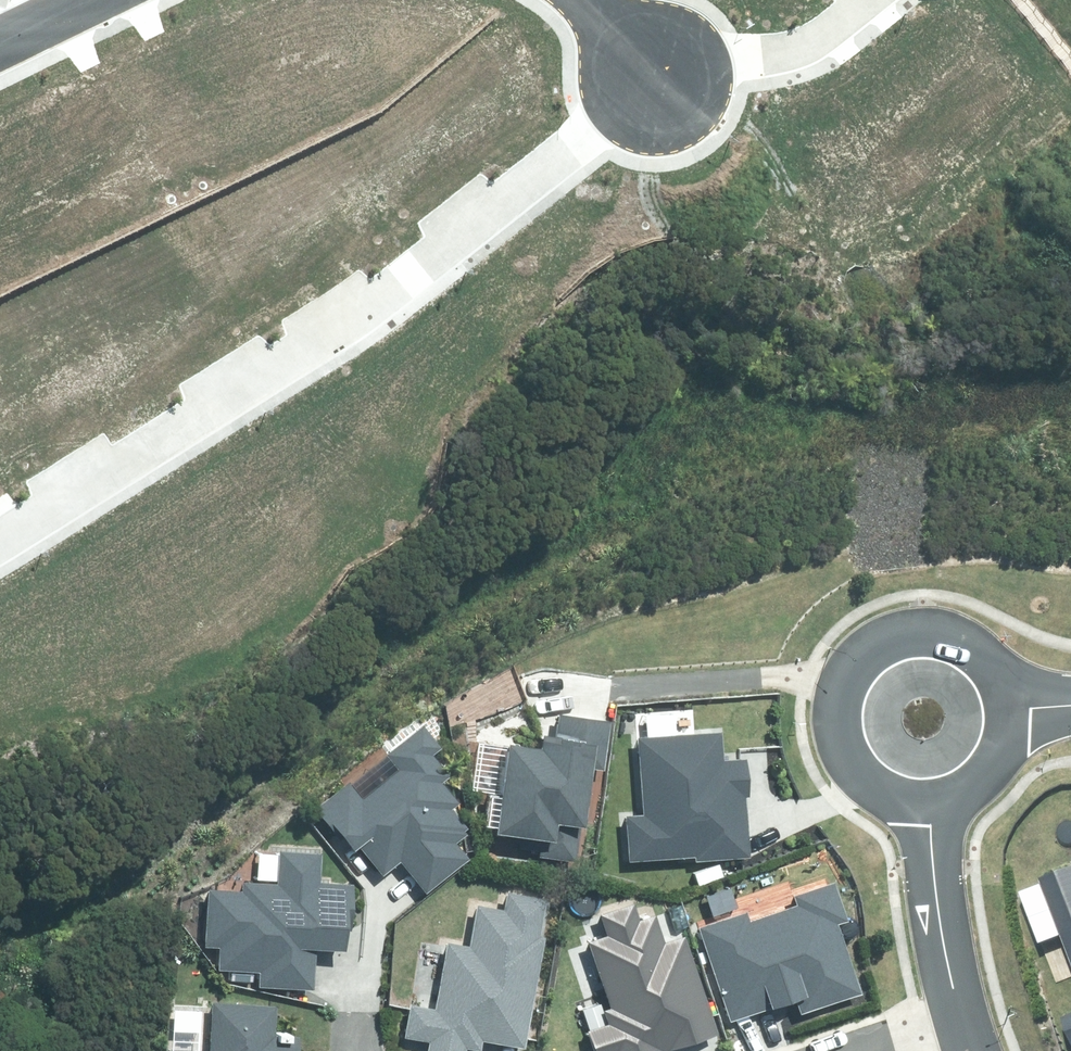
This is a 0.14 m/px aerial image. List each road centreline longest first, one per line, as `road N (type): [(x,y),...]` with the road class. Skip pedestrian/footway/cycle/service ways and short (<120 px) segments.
road 1 (residential): [(0,535),(27,524),(560,148),(676,86)]
road 2 (residential): [(931,795),(877,781),(842,738),(837,710),(854,658),(900,626),(956,630),(993,659),(1009,704)]
road 3 (residential): [(962,1018),(931,795)]
road 4 (residential): [(872,0),(801,50),(676,86)]
road 5 (residential): [(1009,704),(996,754),(957,788),(931,795)]
road 6 (residential): [(840,1050),(962,1018)]

